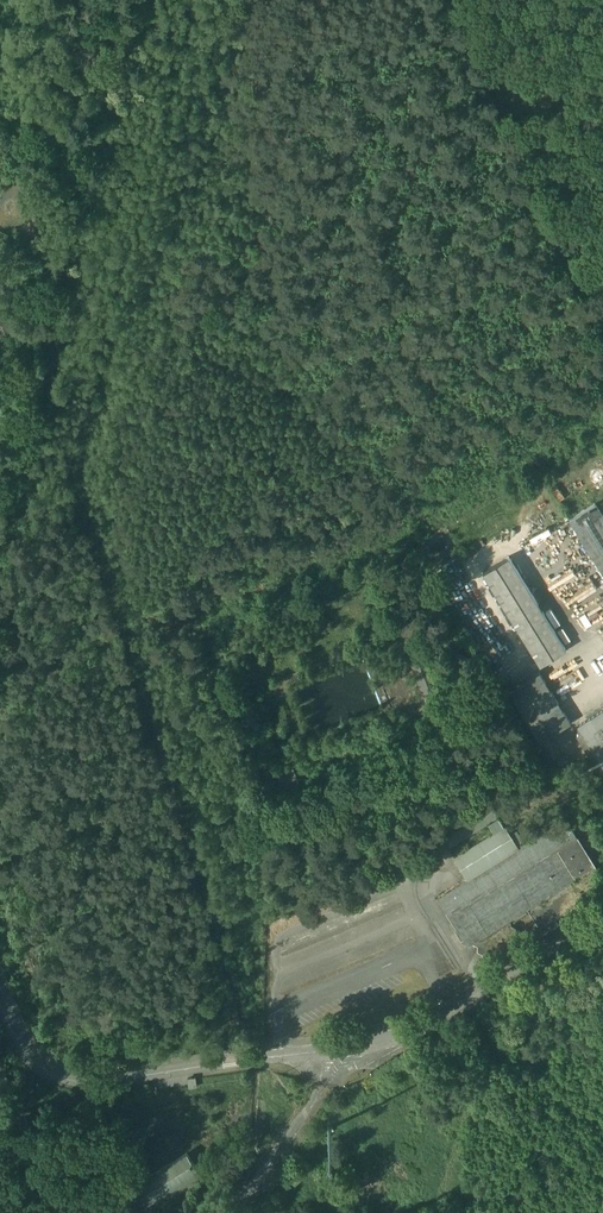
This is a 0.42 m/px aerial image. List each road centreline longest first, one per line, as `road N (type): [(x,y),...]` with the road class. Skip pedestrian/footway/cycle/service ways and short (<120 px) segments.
road 1 (unclassified): [(602,916),(419,1028),(361,1048),(73,1081),(24,1048),(0,1002)]
road 2 (track): [(602,259),(580,268),(474,0)]
road 3 (track): [(425,870),(521,812),(556,801),(602,861)]

